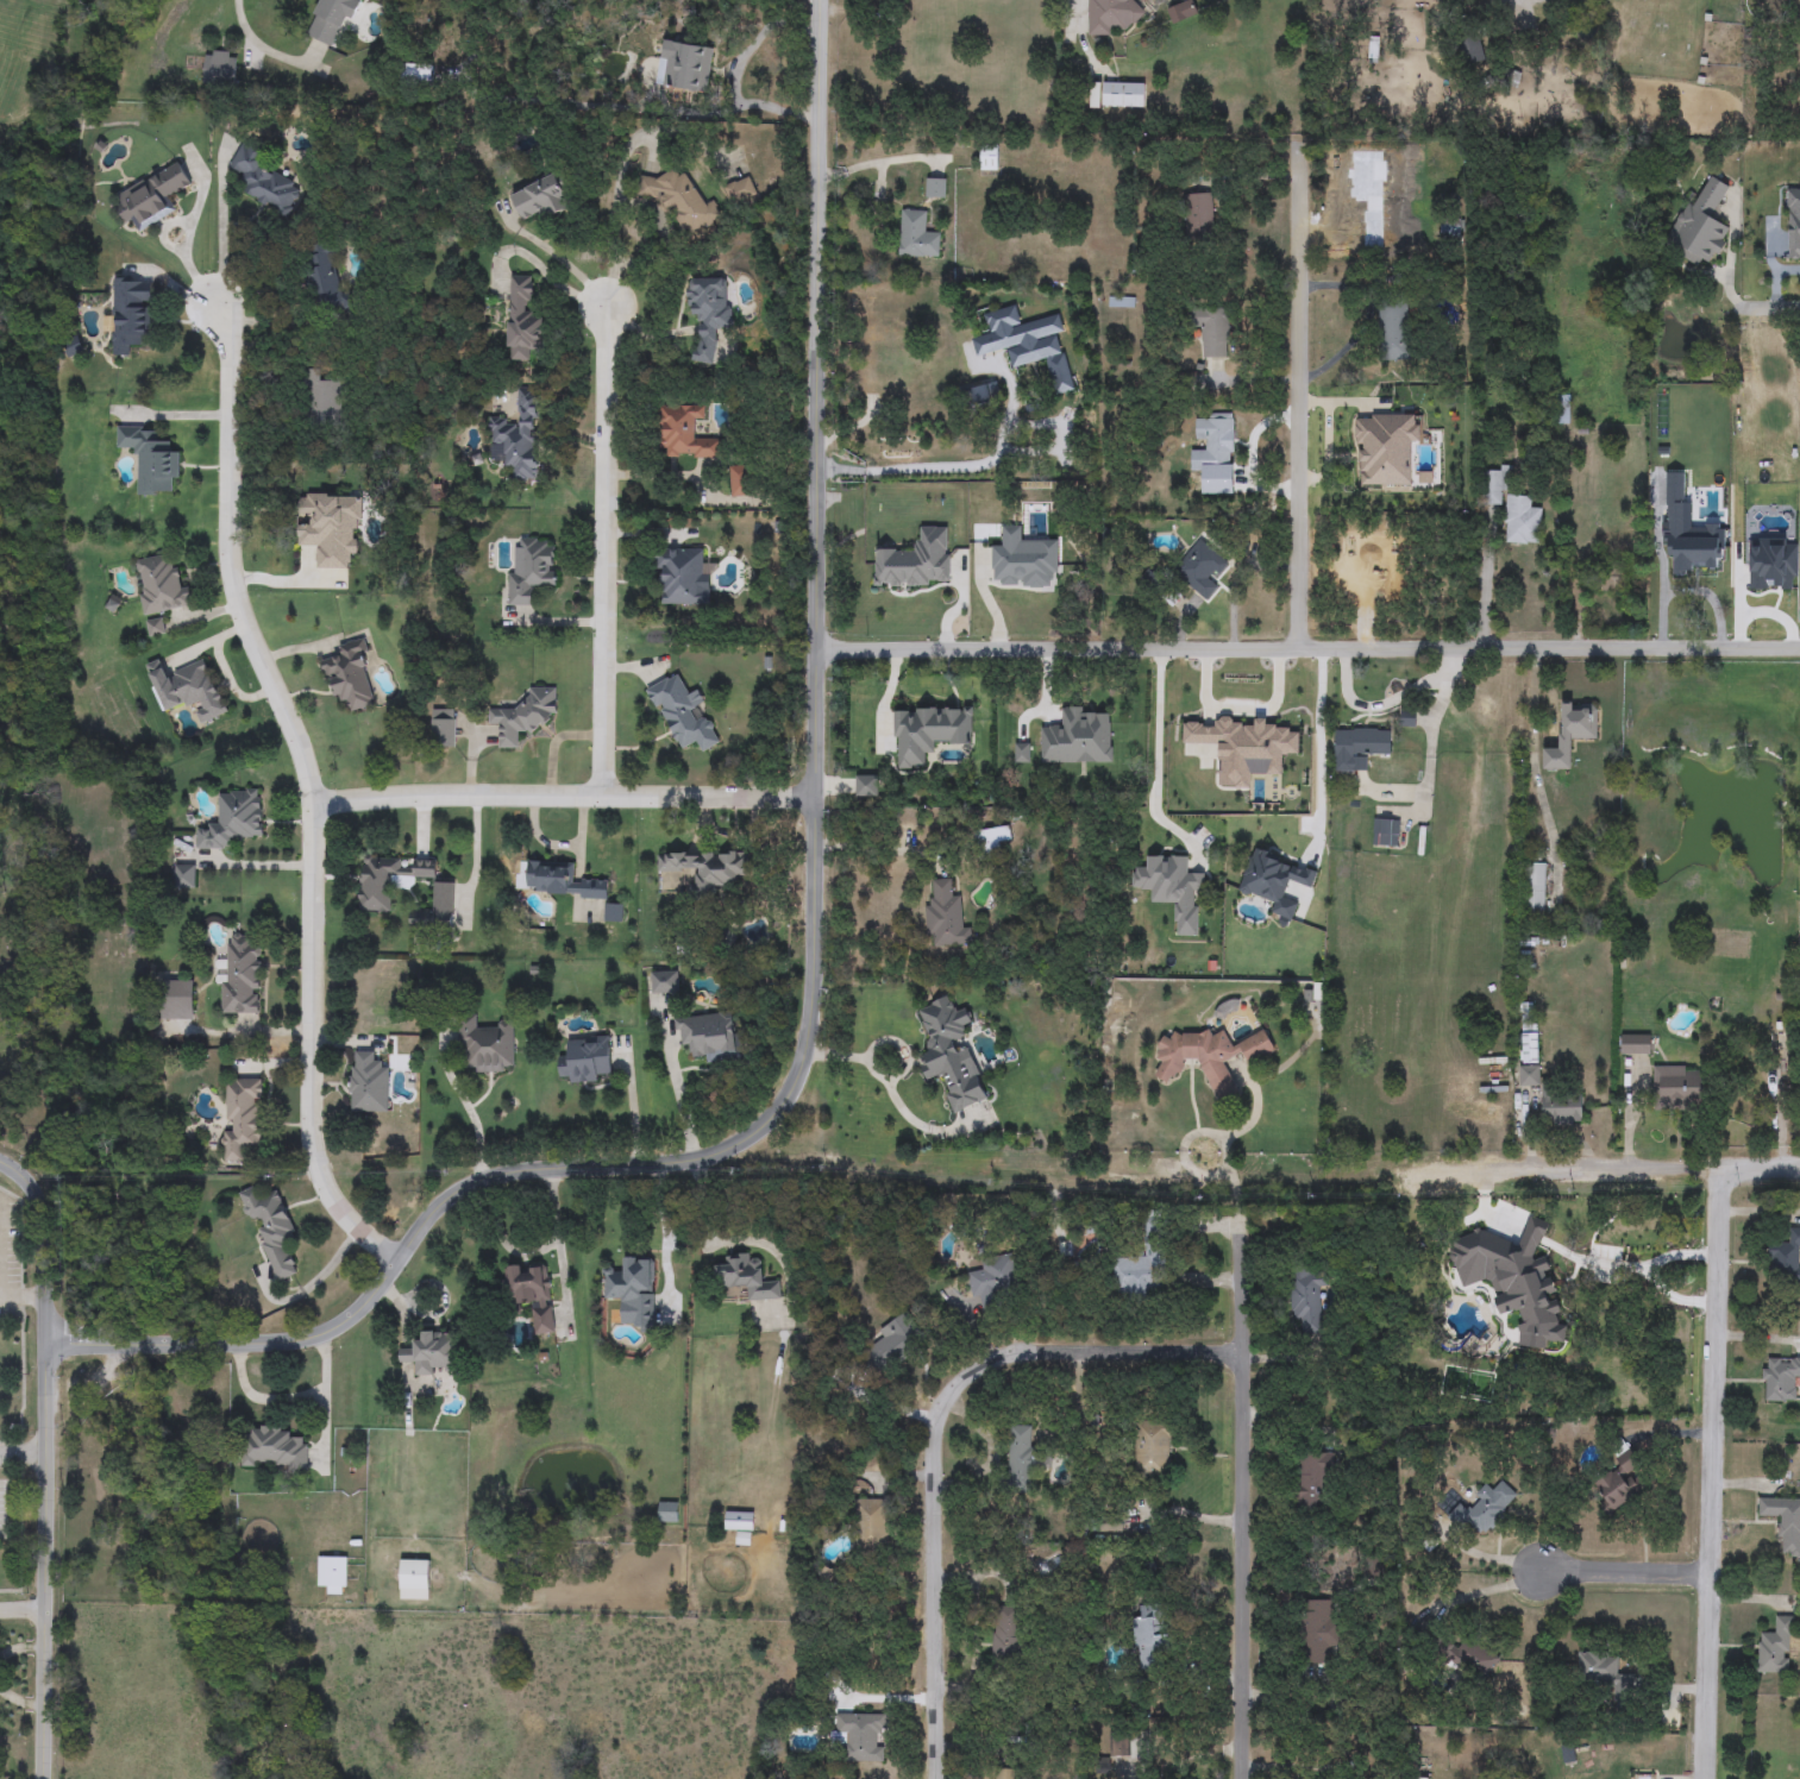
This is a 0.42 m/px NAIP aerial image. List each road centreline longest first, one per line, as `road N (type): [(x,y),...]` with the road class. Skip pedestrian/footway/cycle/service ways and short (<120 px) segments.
road 1 (tertiary): [(822,0),(813,1008),(796,1085),(740,1138),(705,1151),(497,1169),(476,1180),(453,1193),(382,1289),(322,1334),(290,1344),(49,1347)]
road 2 (residential): [(214,301),(228,333),(233,580),(296,740),(309,803),(312,1142),(322,1183),(347,1221),(396,1264)]
road 3 (residential): [(816,650),(1799,648)]
road 4 (residential): [(936,1778),(936,1423),(954,1381),(1030,1350),(1240,1353)]
road 5 (residential): [(1705,1778),(1721,1170)]
road 6 (residential): [(1240,1239),(1241,1778)]
road 7 (residential): [(815,799),(488,794),(309,803)]
road 8 (residential): [(1310,649),(1298,155)]
road 9 (residential): [(602,797),(608,309)]
road 10 (tertiary): [(43,1778),(49,1347)]
road 11 (residential): [(1520,1169),(1799,1168)]
road 12 (tertiary): [(0,1164),(24,1177),(45,1224),(49,1347)]
road 13 (residential): [(1708,1572),(1541,1570)]

